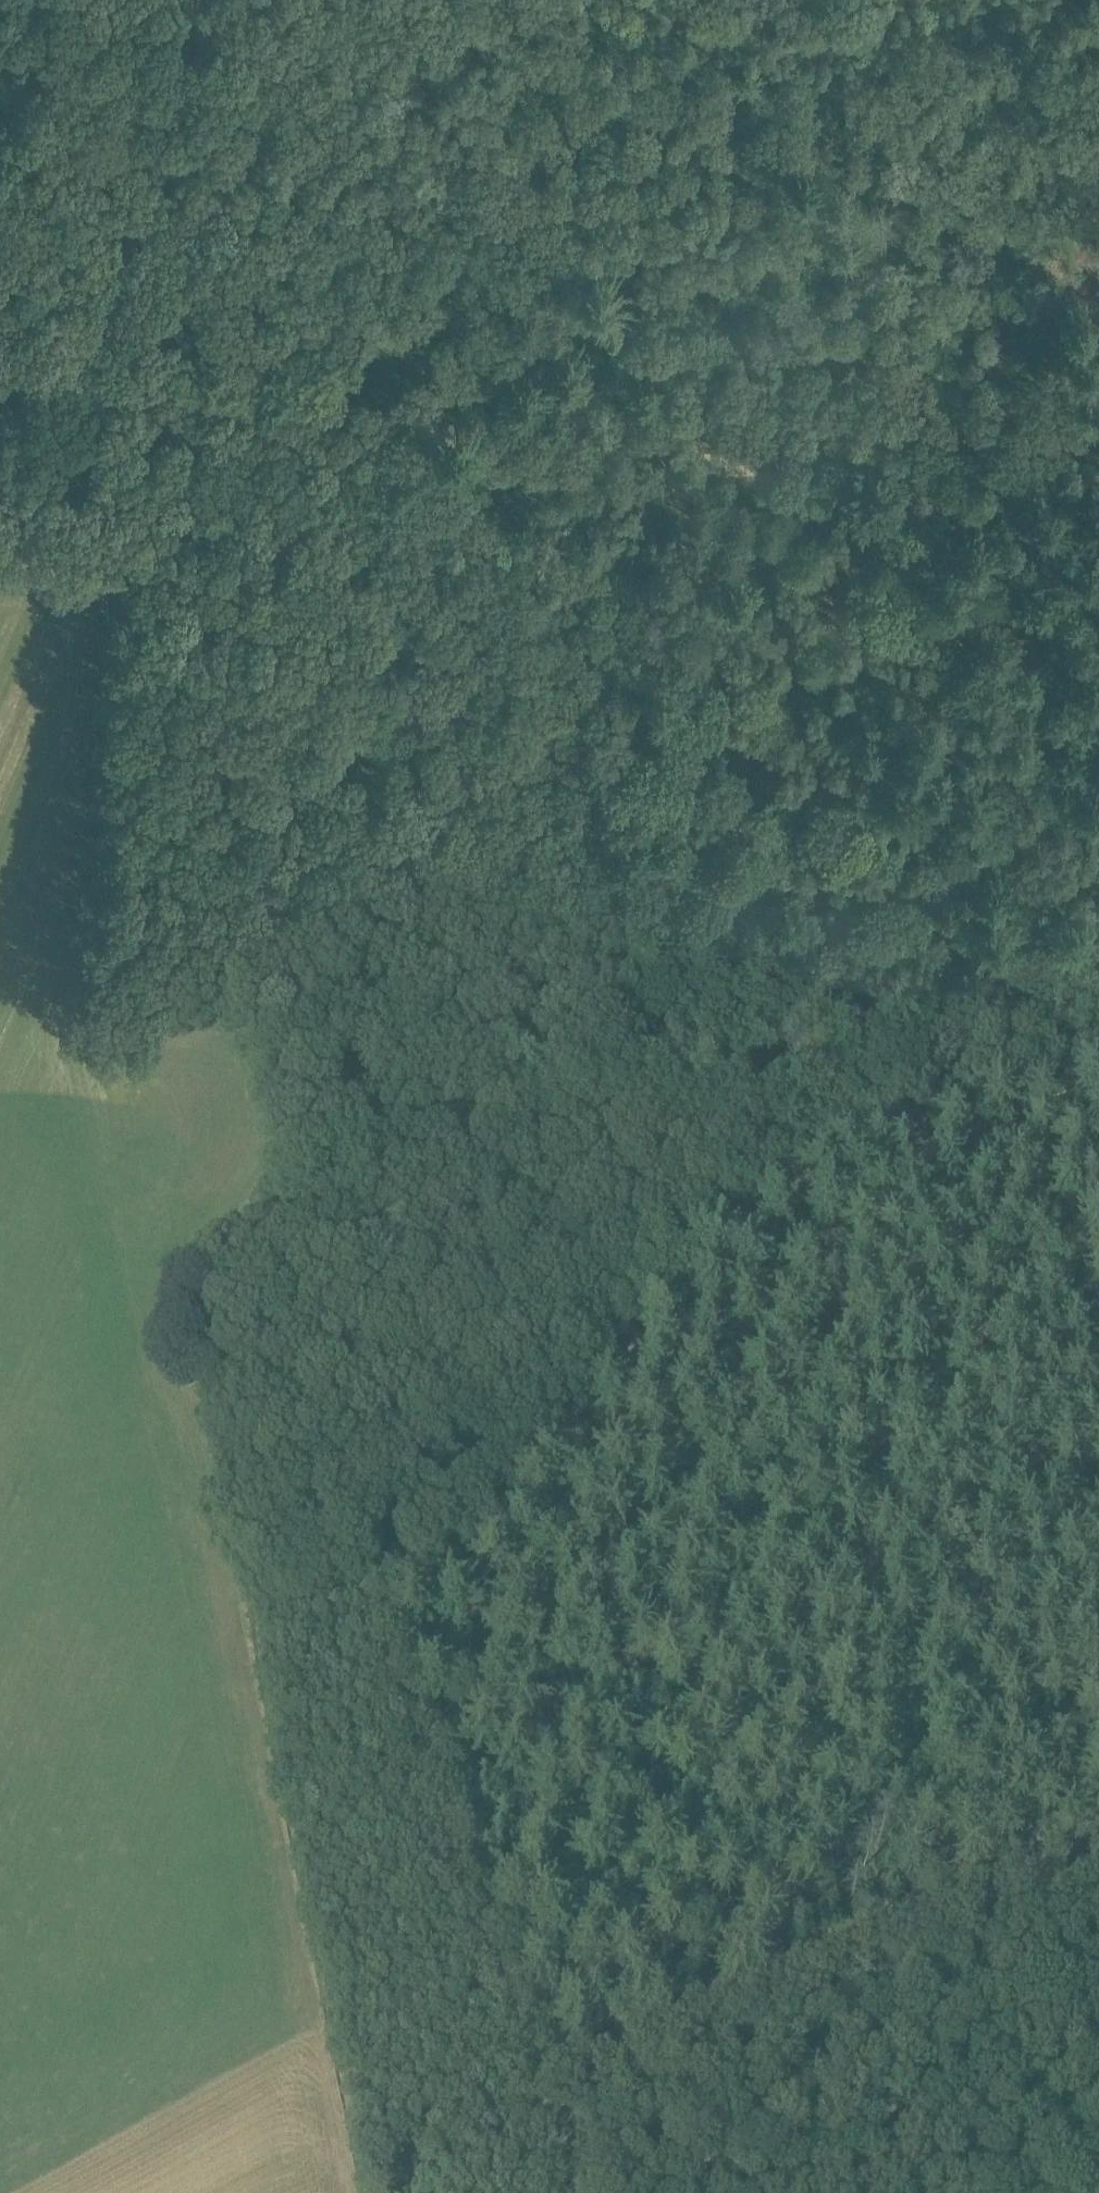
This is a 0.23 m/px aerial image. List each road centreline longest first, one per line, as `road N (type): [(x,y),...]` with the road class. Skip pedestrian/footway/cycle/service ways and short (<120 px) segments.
road 1 (track): [(106,367),(208,351),(338,352),(402,364),(519,415),(603,434),(911,434),(1098,460)]
road 2 (track): [(279,1158),(338,1114),(502,1056),(531,1054),(588,1075),(625,1070),(1098,740)]
road 3 (track): [(1098,1075),(830,1170),(740,1218),(625,1070)]
road 4 (track): [(740,1218),(513,1482),(431,1559),(361,1591)]
road 5 (track): [(604,91),(644,88),(806,152),(910,170),(997,150),(1098,96)]
road 6 (track): [(524,0),(588,26),(599,47),(604,91),(537,248),(444,377)]

